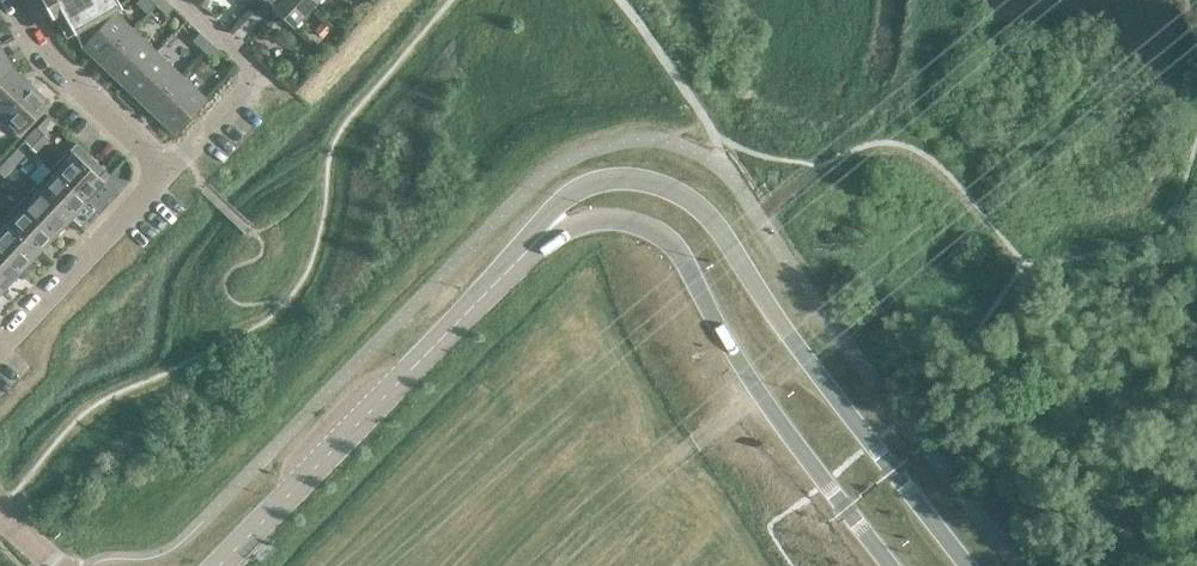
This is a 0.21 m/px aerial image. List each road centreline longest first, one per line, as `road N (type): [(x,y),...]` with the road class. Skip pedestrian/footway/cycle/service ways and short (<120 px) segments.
road 1 (tertiary): [(966,565),(690,204),(658,185),(595,182),(566,196),(513,263)]
road 2 (tertiary): [(513,263),(574,226),(610,219),(648,227),(667,242),(765,407),(891,565)]
road 3 (tertiary): [(513,263),(227,565)]
road 4 (residential): [(166,175),(259,80),(179,0)]
road 5 (residential): [(0,349),(166,175)]
road 6 (residential): [(166,175),(84,89),(23,0)]

